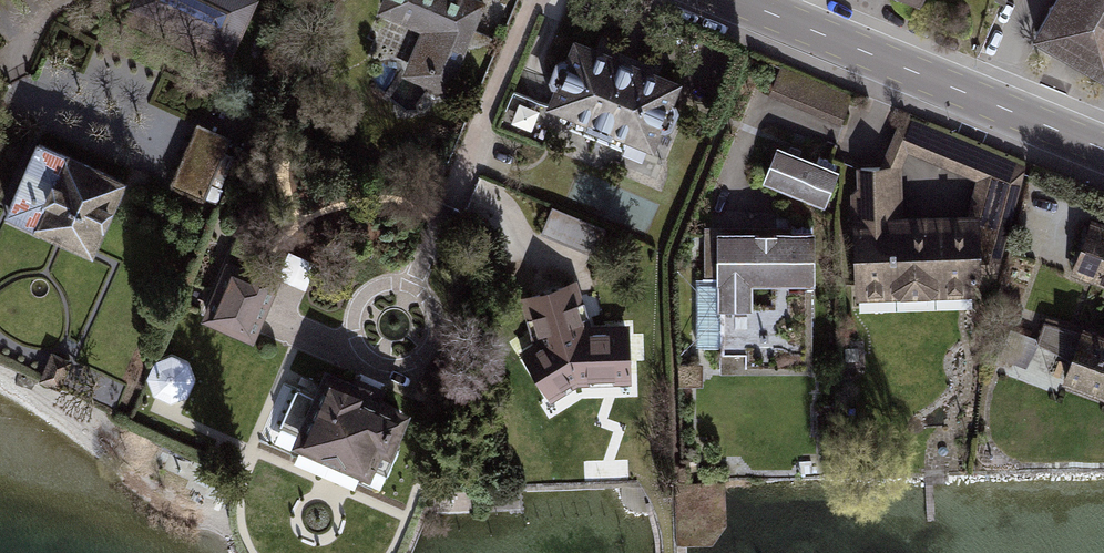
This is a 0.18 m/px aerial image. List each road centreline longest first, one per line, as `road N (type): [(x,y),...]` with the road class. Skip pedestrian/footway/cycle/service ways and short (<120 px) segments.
road 1 (primary): [(1103,149),(733,0)]

